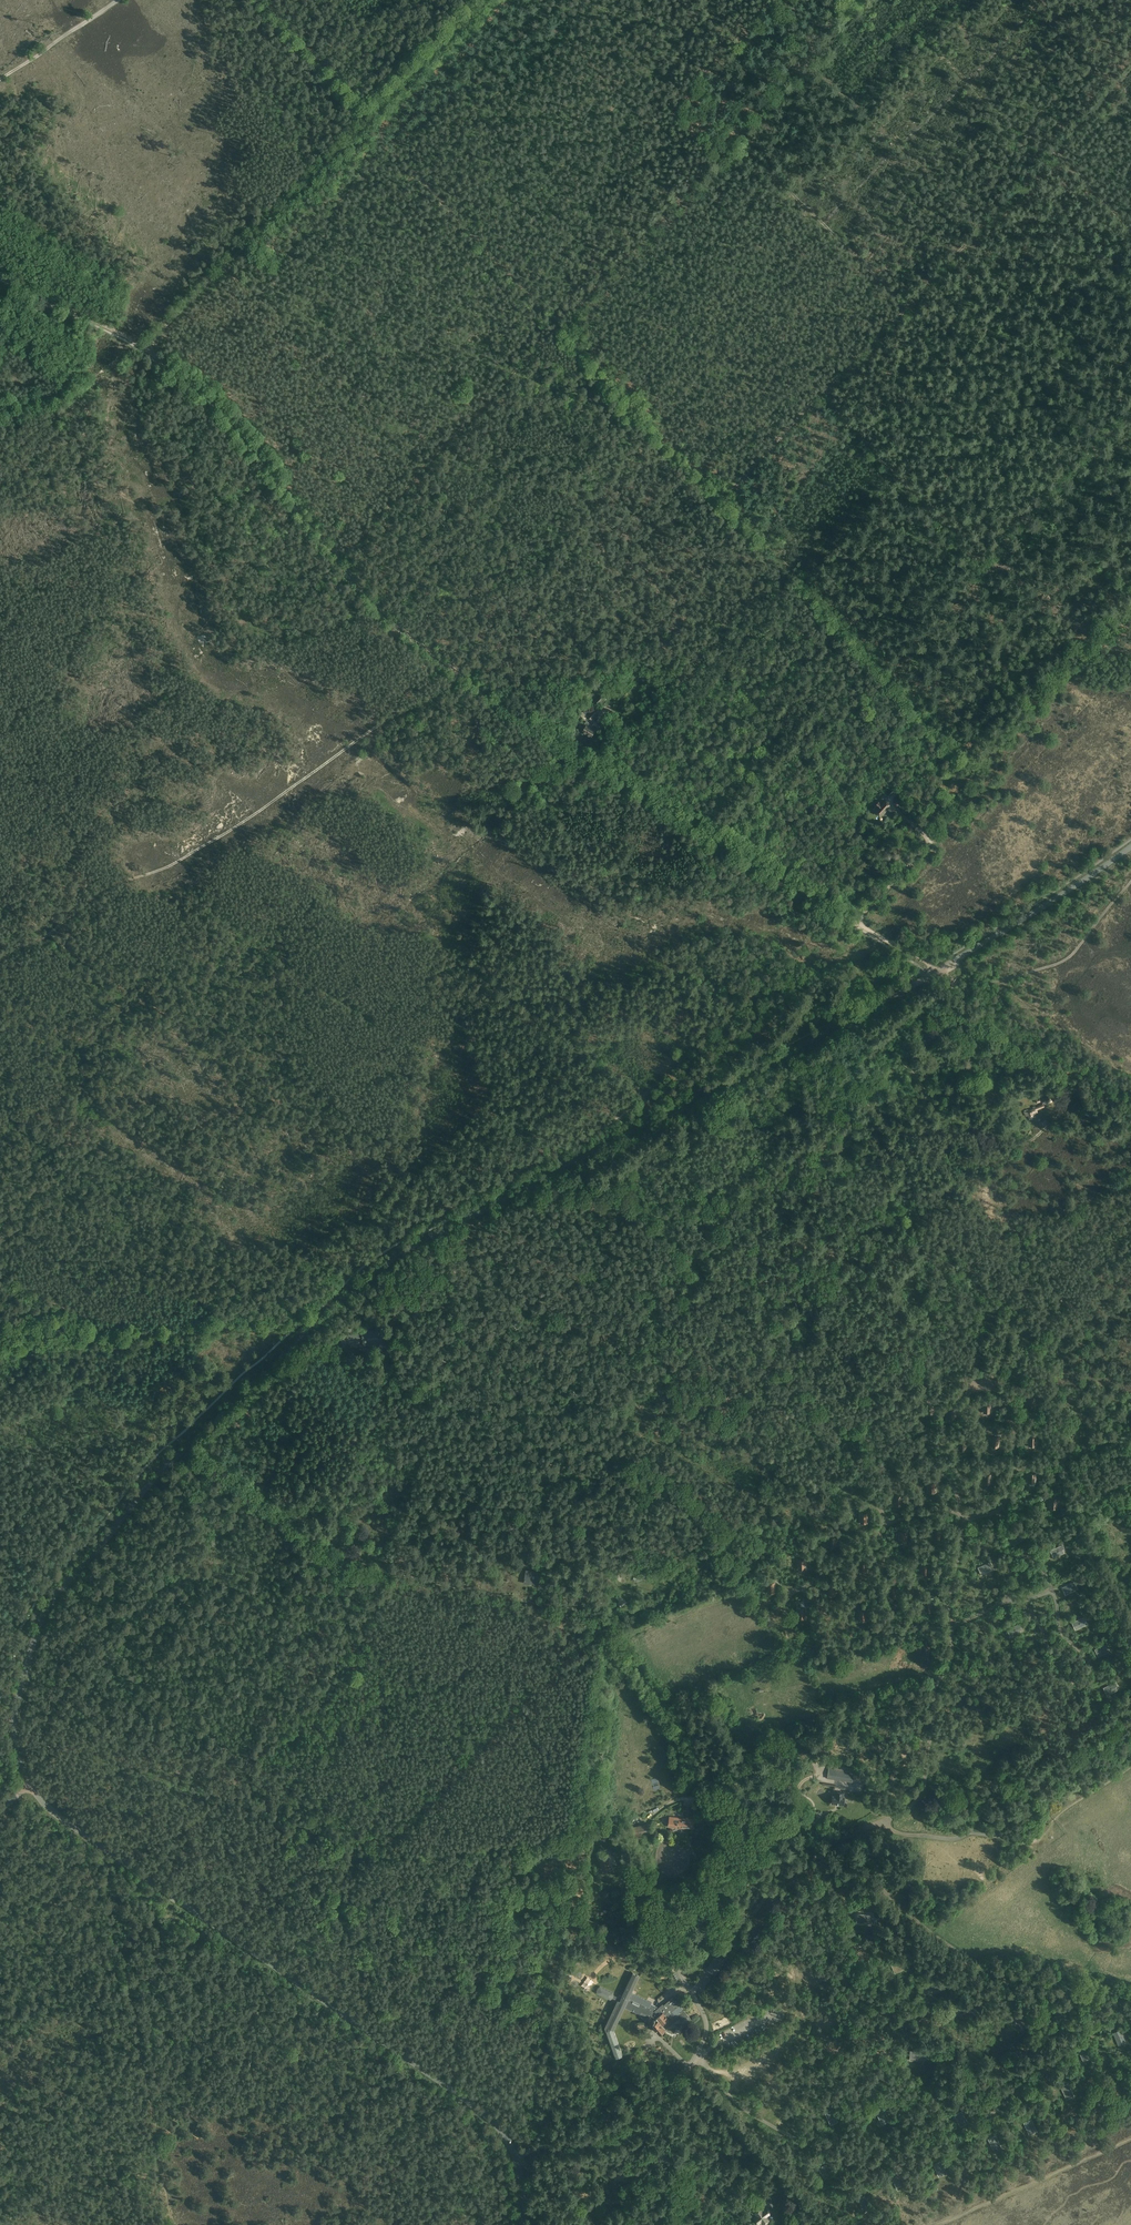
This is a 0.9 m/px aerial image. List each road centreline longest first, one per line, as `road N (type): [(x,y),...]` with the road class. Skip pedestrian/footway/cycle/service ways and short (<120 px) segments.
road 1 (tertiary): [(29,1784),(14,1715),(48,1606),(155,1478),(369,1277),(854,1019),(1130,847)]
road 2 (track): [(837,910),(417,642),(354,578),(210,398),(126,337),(0,275)]
road 3 (track): [(365,124),(978,768),(920,830)]
road 4 (track): [(188,1446),(337,1559),(600,1614),(688,1731),(698,1800)]
road 5 (tertiary): [(515,2157),(476,2107),(57,1815),(29,1784)]
road 6 (track): [(1130,231),(1050,154),(721,495)]
road 7 (track): [(0,958),(110,886),(170,866),(233,829),(461,674)]
road 8 (track): [(142,351),(487,0)]
road 9 (unclassified): [(515,2157),(613,2124),(661,2096),(688,2067),(706,2023),(669,1941),(702,1866),(725,1840)]
road 10 (track): [(905,308),(741,136),(864,0)]
road 11 (track): [(175,1898),(163,1918),(131,1939),(125,1957),(171,2224)]
road 12 (track): [(335,558),(559,325)]
road 13 (track): [(854,1019),(942,1111),(1004,1144),(1029,1141),(1066,1105)]
road 14 (track): [(822,394),(987,567)]
road 15 (track): [(0,1349),(222,1328)]
road 16 (track): [(1130,411),(987,567)]
road 17 (track): [(970,991),(1065,960),(1130,882)]
road 18 (track): [(1130,1092),(970,991)]
road 19 (track): [(1130,653),(1085,632),(999,556)]
road 20 (track): [(970,991),(837,910)]
road 21 (track): [(855,926),(927,845),(903,815)]
road 22 (track): [(987,567),(887,672)]
road 23 (track): [(119,0),(0,80)]
road 24 (track): [(683,2074),(715,2098),(730,2124),(744,2196)]
road 25 (track): [(117,1338),(0,1277)]

